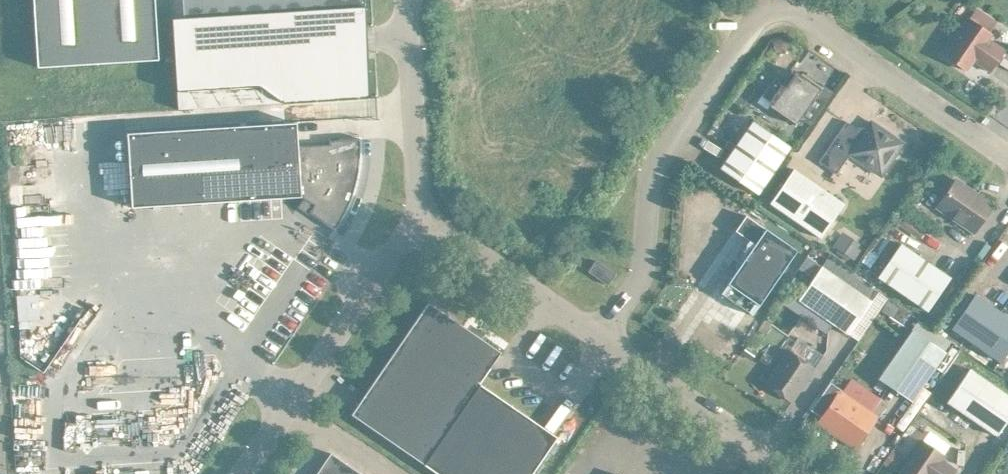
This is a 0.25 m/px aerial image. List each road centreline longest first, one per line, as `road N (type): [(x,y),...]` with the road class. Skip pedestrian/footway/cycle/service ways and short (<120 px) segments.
road 1 (unclassified): [(1007,149),(801,8),(761,8),(654,161),(642,269),(598,332)]
road 2 (unclassified): [(239,473),(423,222)]
road 3 (unclassified): [(803,473),(598,332)]
road 4 (unclassified): [(423,222),(410,0)]
road 5 (unclassified): [(598,332),(423,222)]

